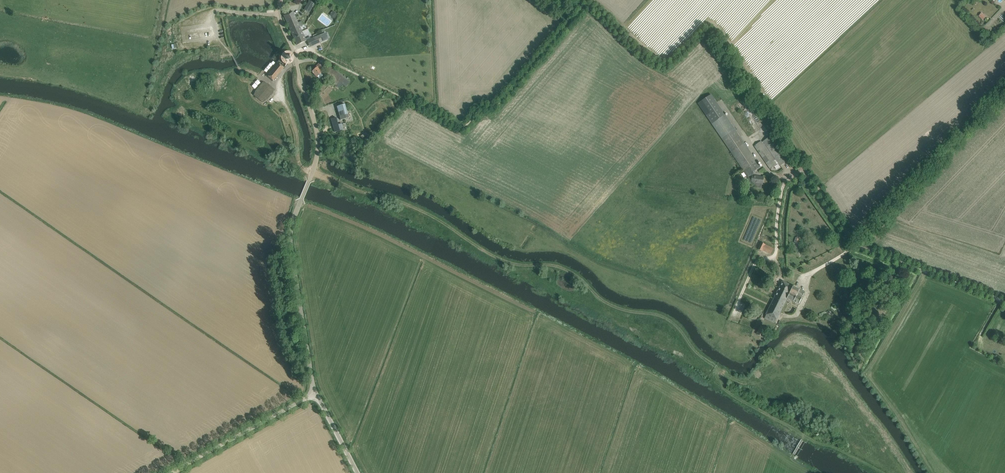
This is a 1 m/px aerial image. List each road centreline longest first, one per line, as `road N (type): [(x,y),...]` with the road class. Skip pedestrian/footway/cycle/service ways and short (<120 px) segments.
road 1 (track): [(856,245),(710,34),(660,65),(586,7),(501,102),(462,126),(309,51),(295,53)]
road 2 (unclassified): [(315,393),(290,235),(317,161),(317,133),(281,21),(282,0)]
road 3 (unclassified): [(171,472),(315,393)]
road 4 (track): [(1004,303),(856,245)]

